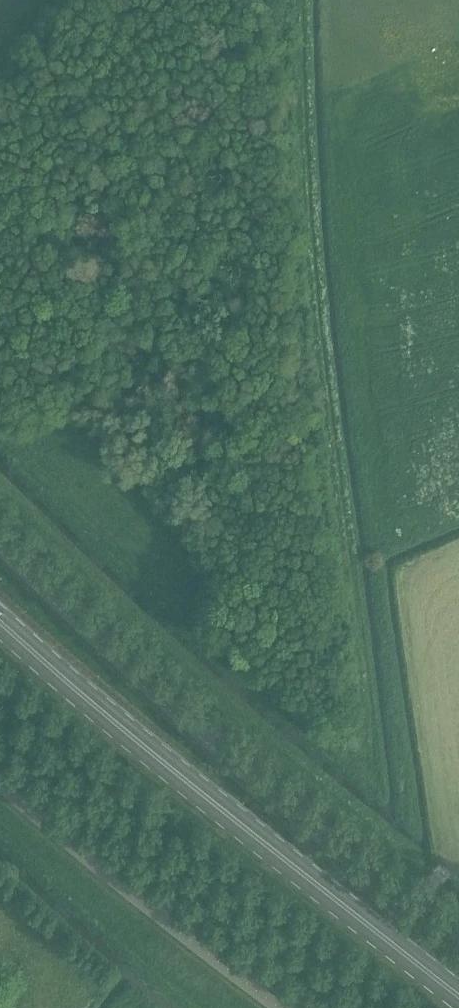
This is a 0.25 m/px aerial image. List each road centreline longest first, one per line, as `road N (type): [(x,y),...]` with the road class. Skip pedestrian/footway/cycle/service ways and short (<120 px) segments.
road 1 (unclassified): [(458,945),(276,793),(0,540)]
road 2 (primary): [(458,1001),(0,616)]

